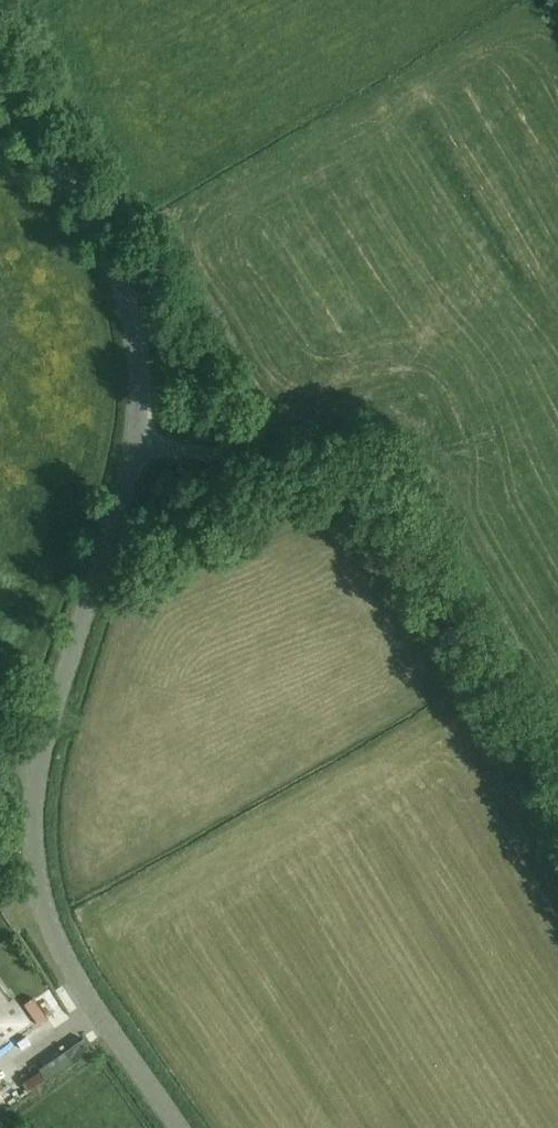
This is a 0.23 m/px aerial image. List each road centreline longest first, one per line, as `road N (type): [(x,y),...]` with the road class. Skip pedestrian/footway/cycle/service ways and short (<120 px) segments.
road 1 (unclassified): [(178,1127),(76,982),(41,899),(33,840),(40,756),(129,470),(140,362),(114,265),(0,70)]
road 2 (track): [(135,445),(368,469),(385,483),(557,776)]

